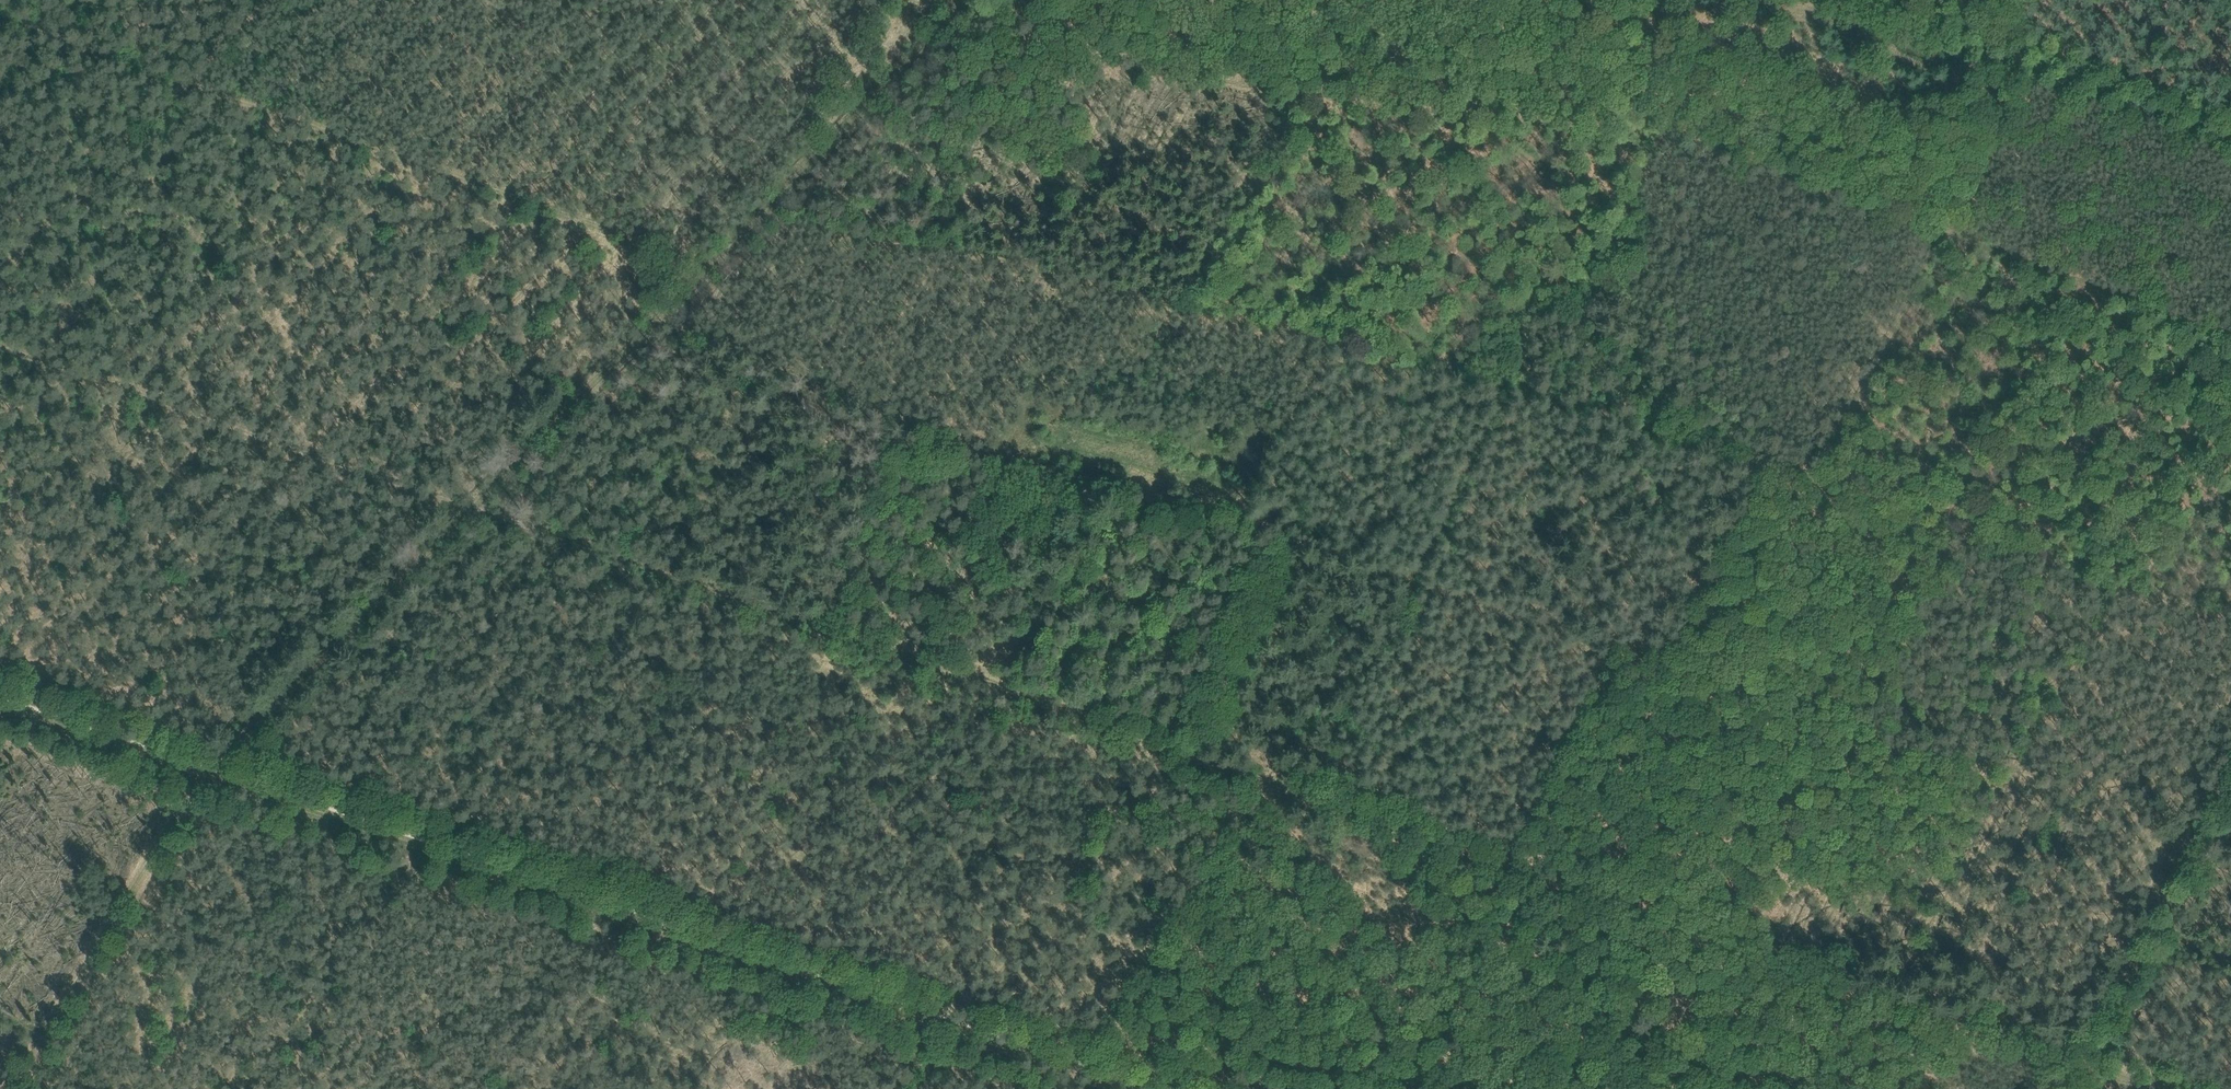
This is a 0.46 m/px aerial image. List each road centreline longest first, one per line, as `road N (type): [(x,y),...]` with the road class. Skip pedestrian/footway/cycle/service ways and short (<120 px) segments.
road 1 (track): [(0,701),(1139,1088)]
road 2 (track): [(16,1088),(216,765),(482,503)]
road 3 (track): [(2230,141),(1847,0)]
road 4 (track): [(0,271),(262,0)]
road 5 (track): [(1086,1071),(1279,785)]
road 6 (track): [(2064,1088),(2082,1057),(2175,1088)]

